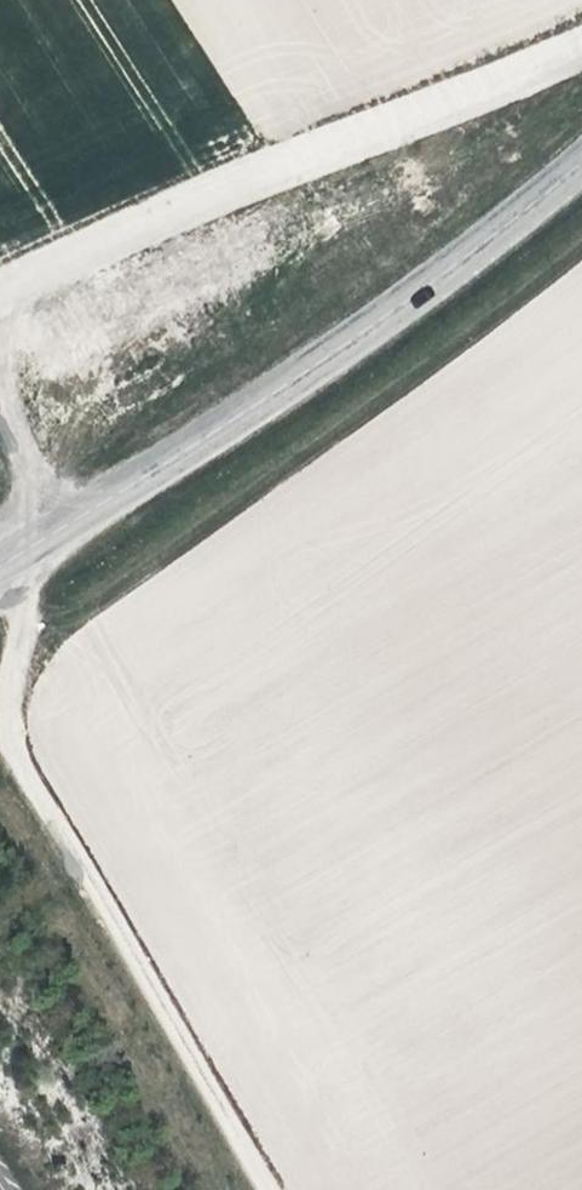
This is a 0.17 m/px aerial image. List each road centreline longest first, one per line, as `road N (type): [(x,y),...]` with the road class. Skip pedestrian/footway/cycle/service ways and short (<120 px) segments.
road 1 (tertiary): [(0,568),(363,341),(581,178)]
road 2 (track): [(581,247),(198,550),(20,664)]
road 3 (track): [(280,1189),(12,747),(24,622),(0,587)]

